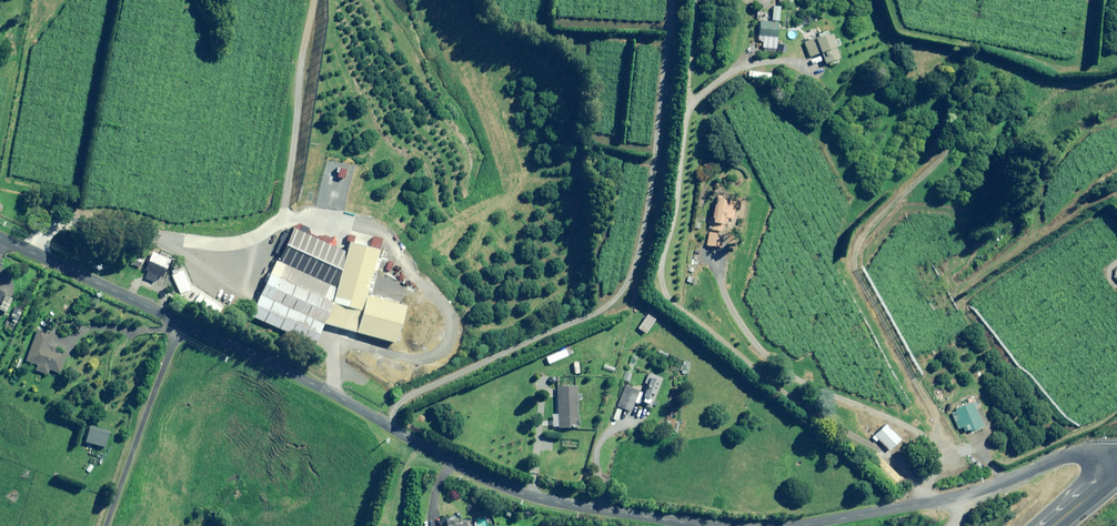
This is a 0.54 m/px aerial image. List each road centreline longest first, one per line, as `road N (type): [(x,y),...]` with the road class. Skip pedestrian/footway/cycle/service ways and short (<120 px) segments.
road 1 (unclassified): [(707,525),(520,493),(0,238)]
road 2 (track): [(676,0),(651,195),(625,296),(411,397),(387,426)]
road 3 (unclassified): [(1116,466),(1085,451),(966,495),(797,525)]

